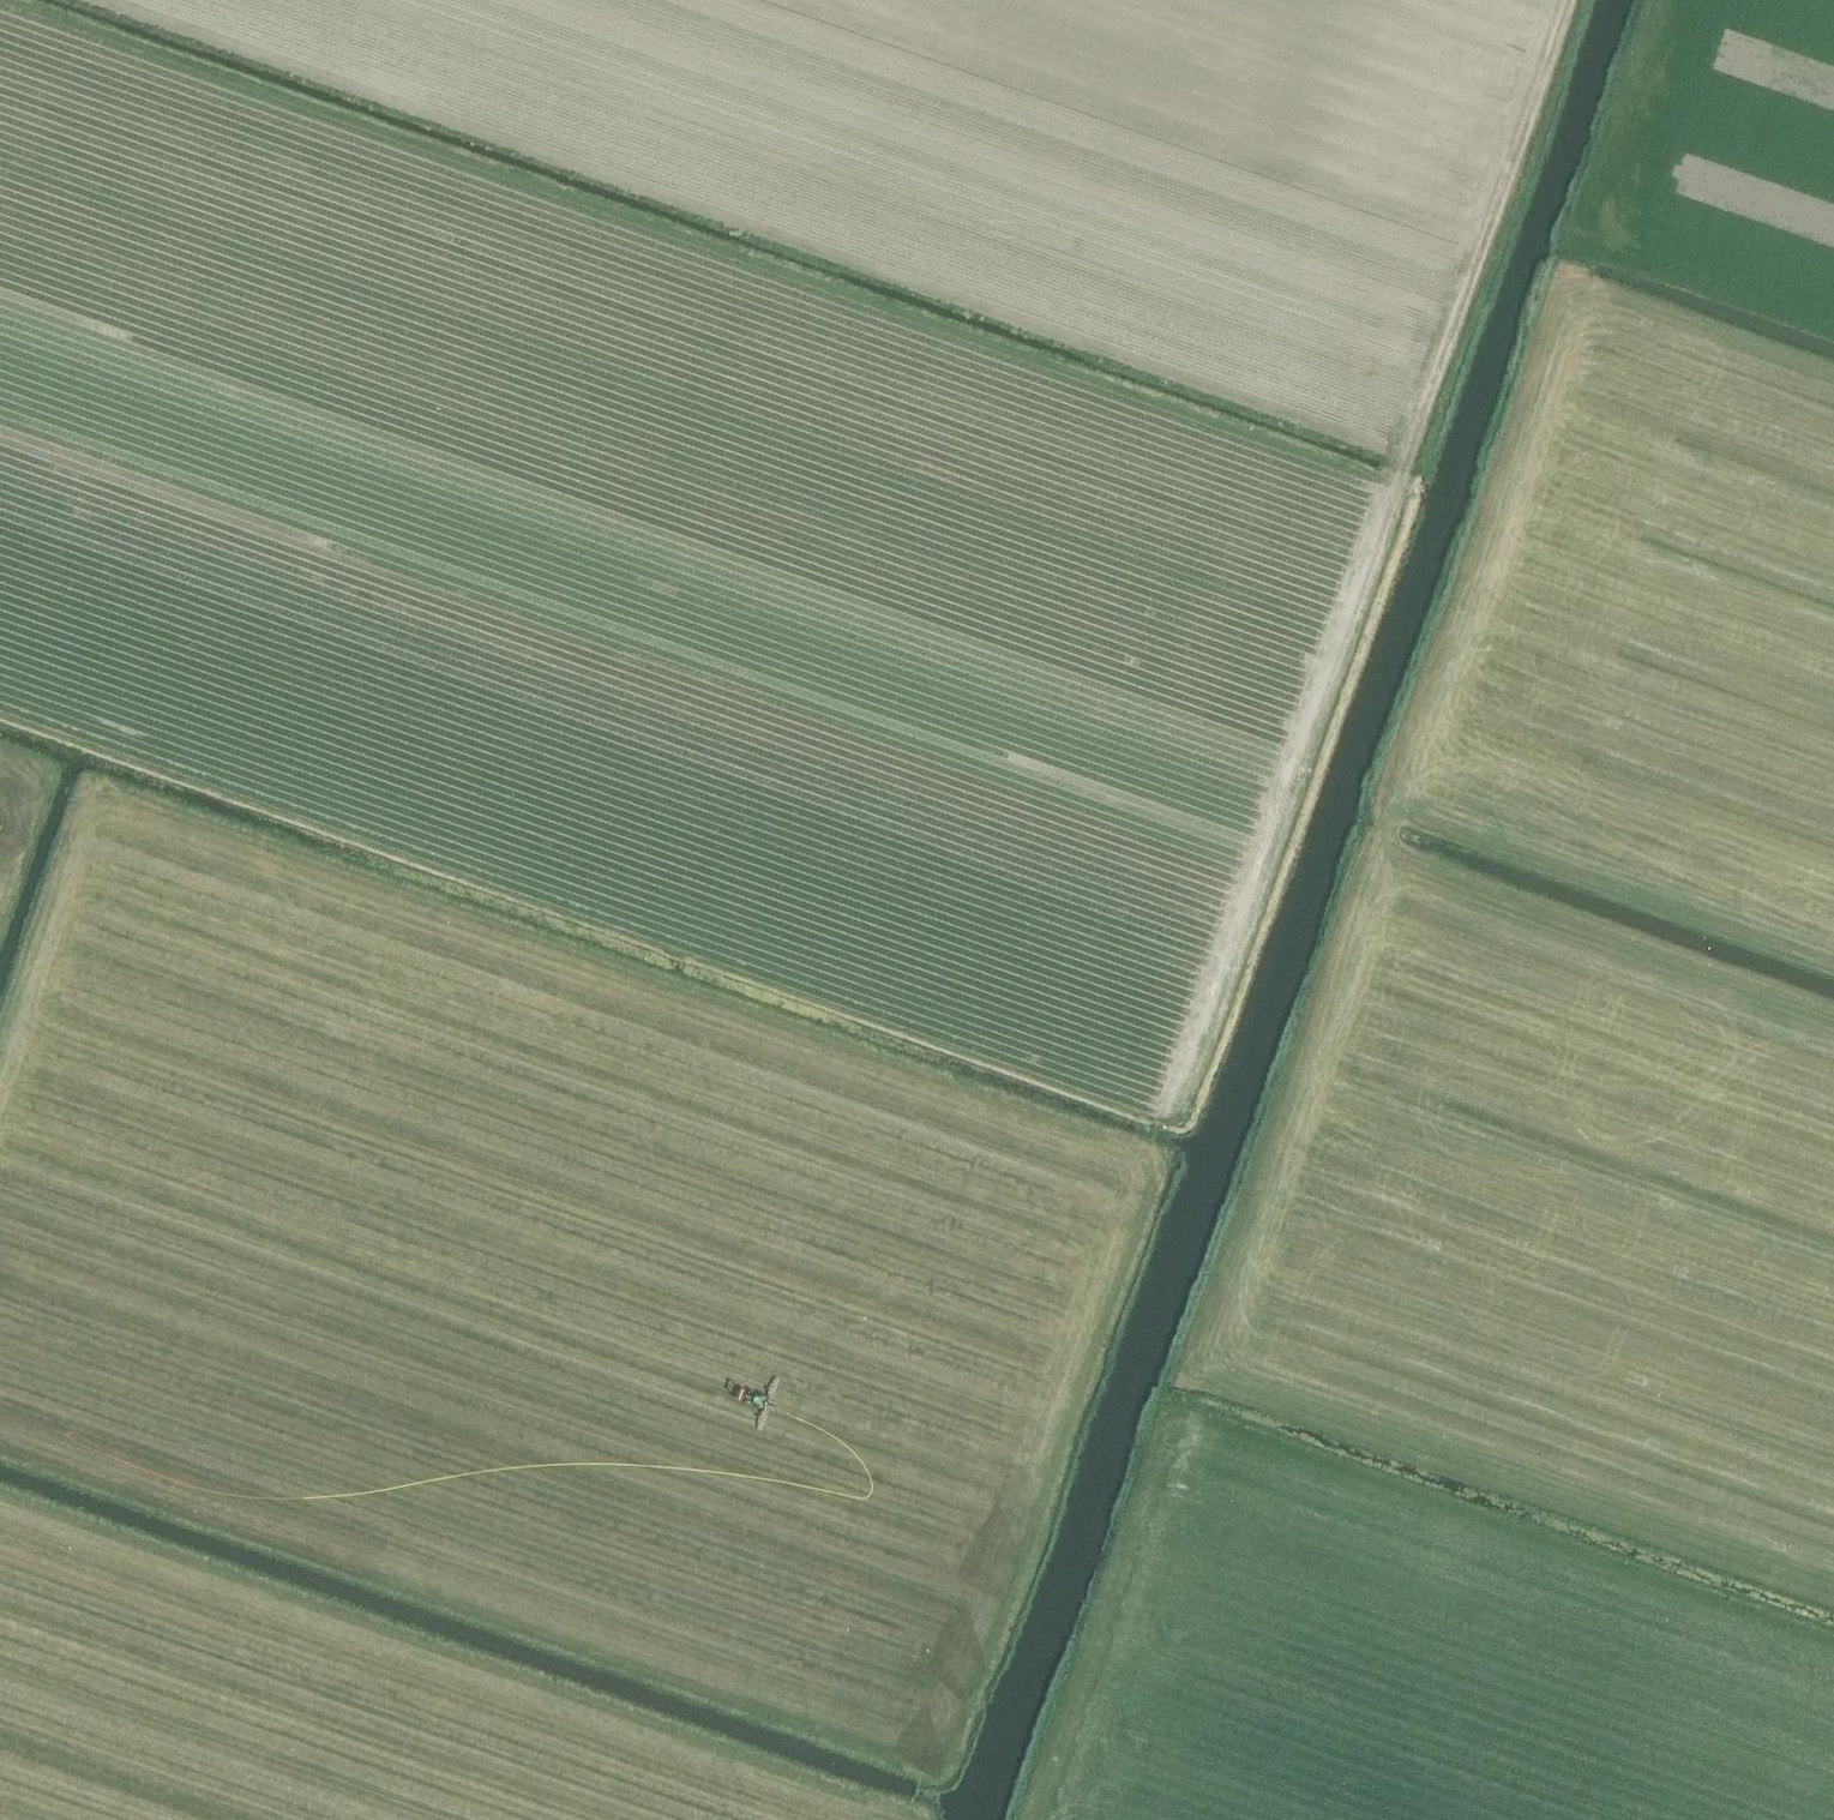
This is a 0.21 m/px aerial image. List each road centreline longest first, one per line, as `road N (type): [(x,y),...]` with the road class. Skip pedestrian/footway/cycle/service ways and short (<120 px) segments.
road 1 (track): [(1566,0),(1182,1107)]

